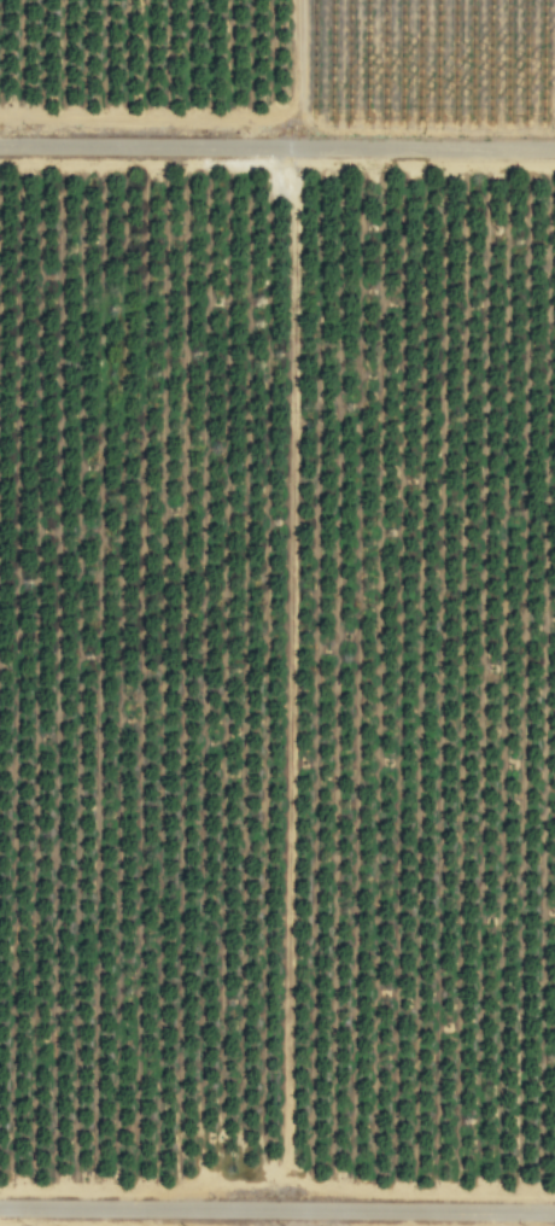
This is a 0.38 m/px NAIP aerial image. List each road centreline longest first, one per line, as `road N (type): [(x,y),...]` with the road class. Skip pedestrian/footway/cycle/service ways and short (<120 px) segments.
road 1 (residential): [(0,1204),(554,1210)]
road 2 (residential): [(554,150),(0,147)]

